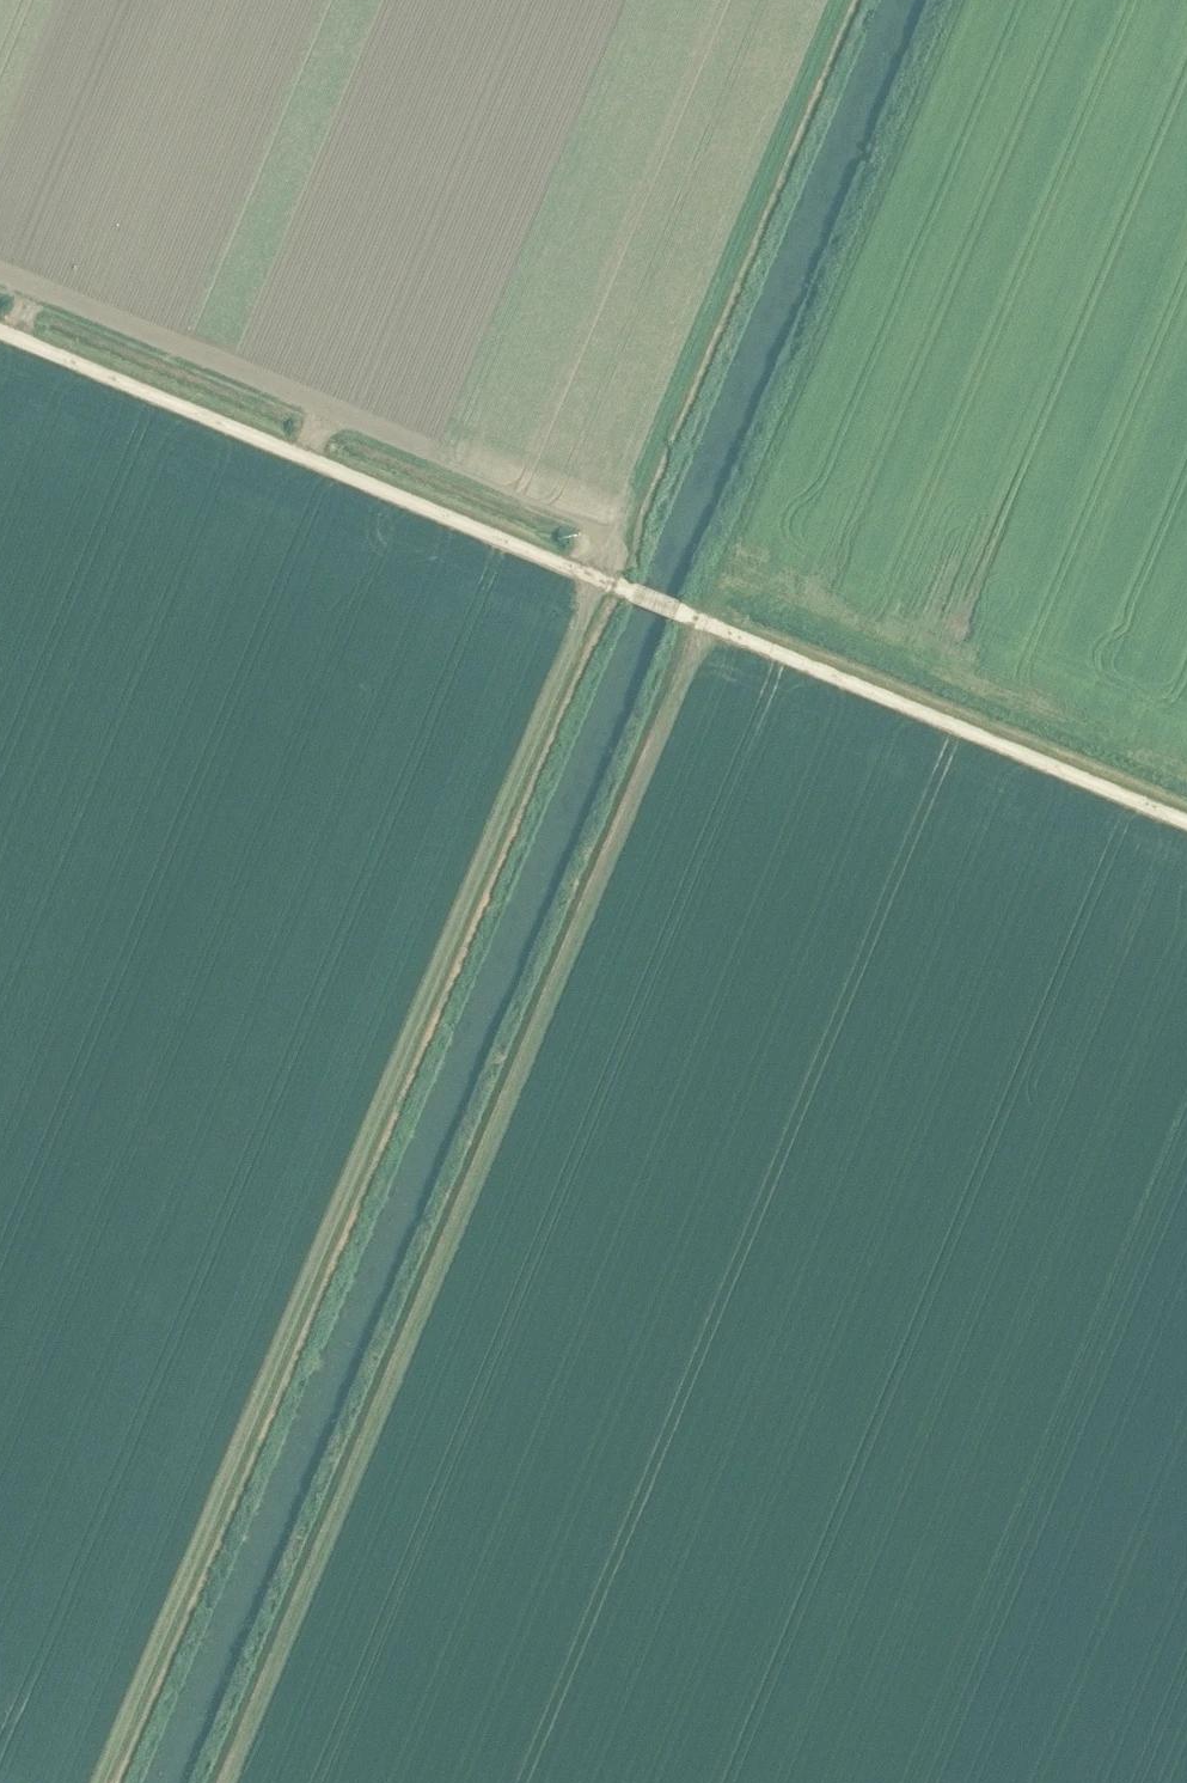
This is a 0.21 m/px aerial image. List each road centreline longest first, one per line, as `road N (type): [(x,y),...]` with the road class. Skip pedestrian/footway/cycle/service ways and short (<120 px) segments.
road 1 (track): [(0,330),(1186,822)]

